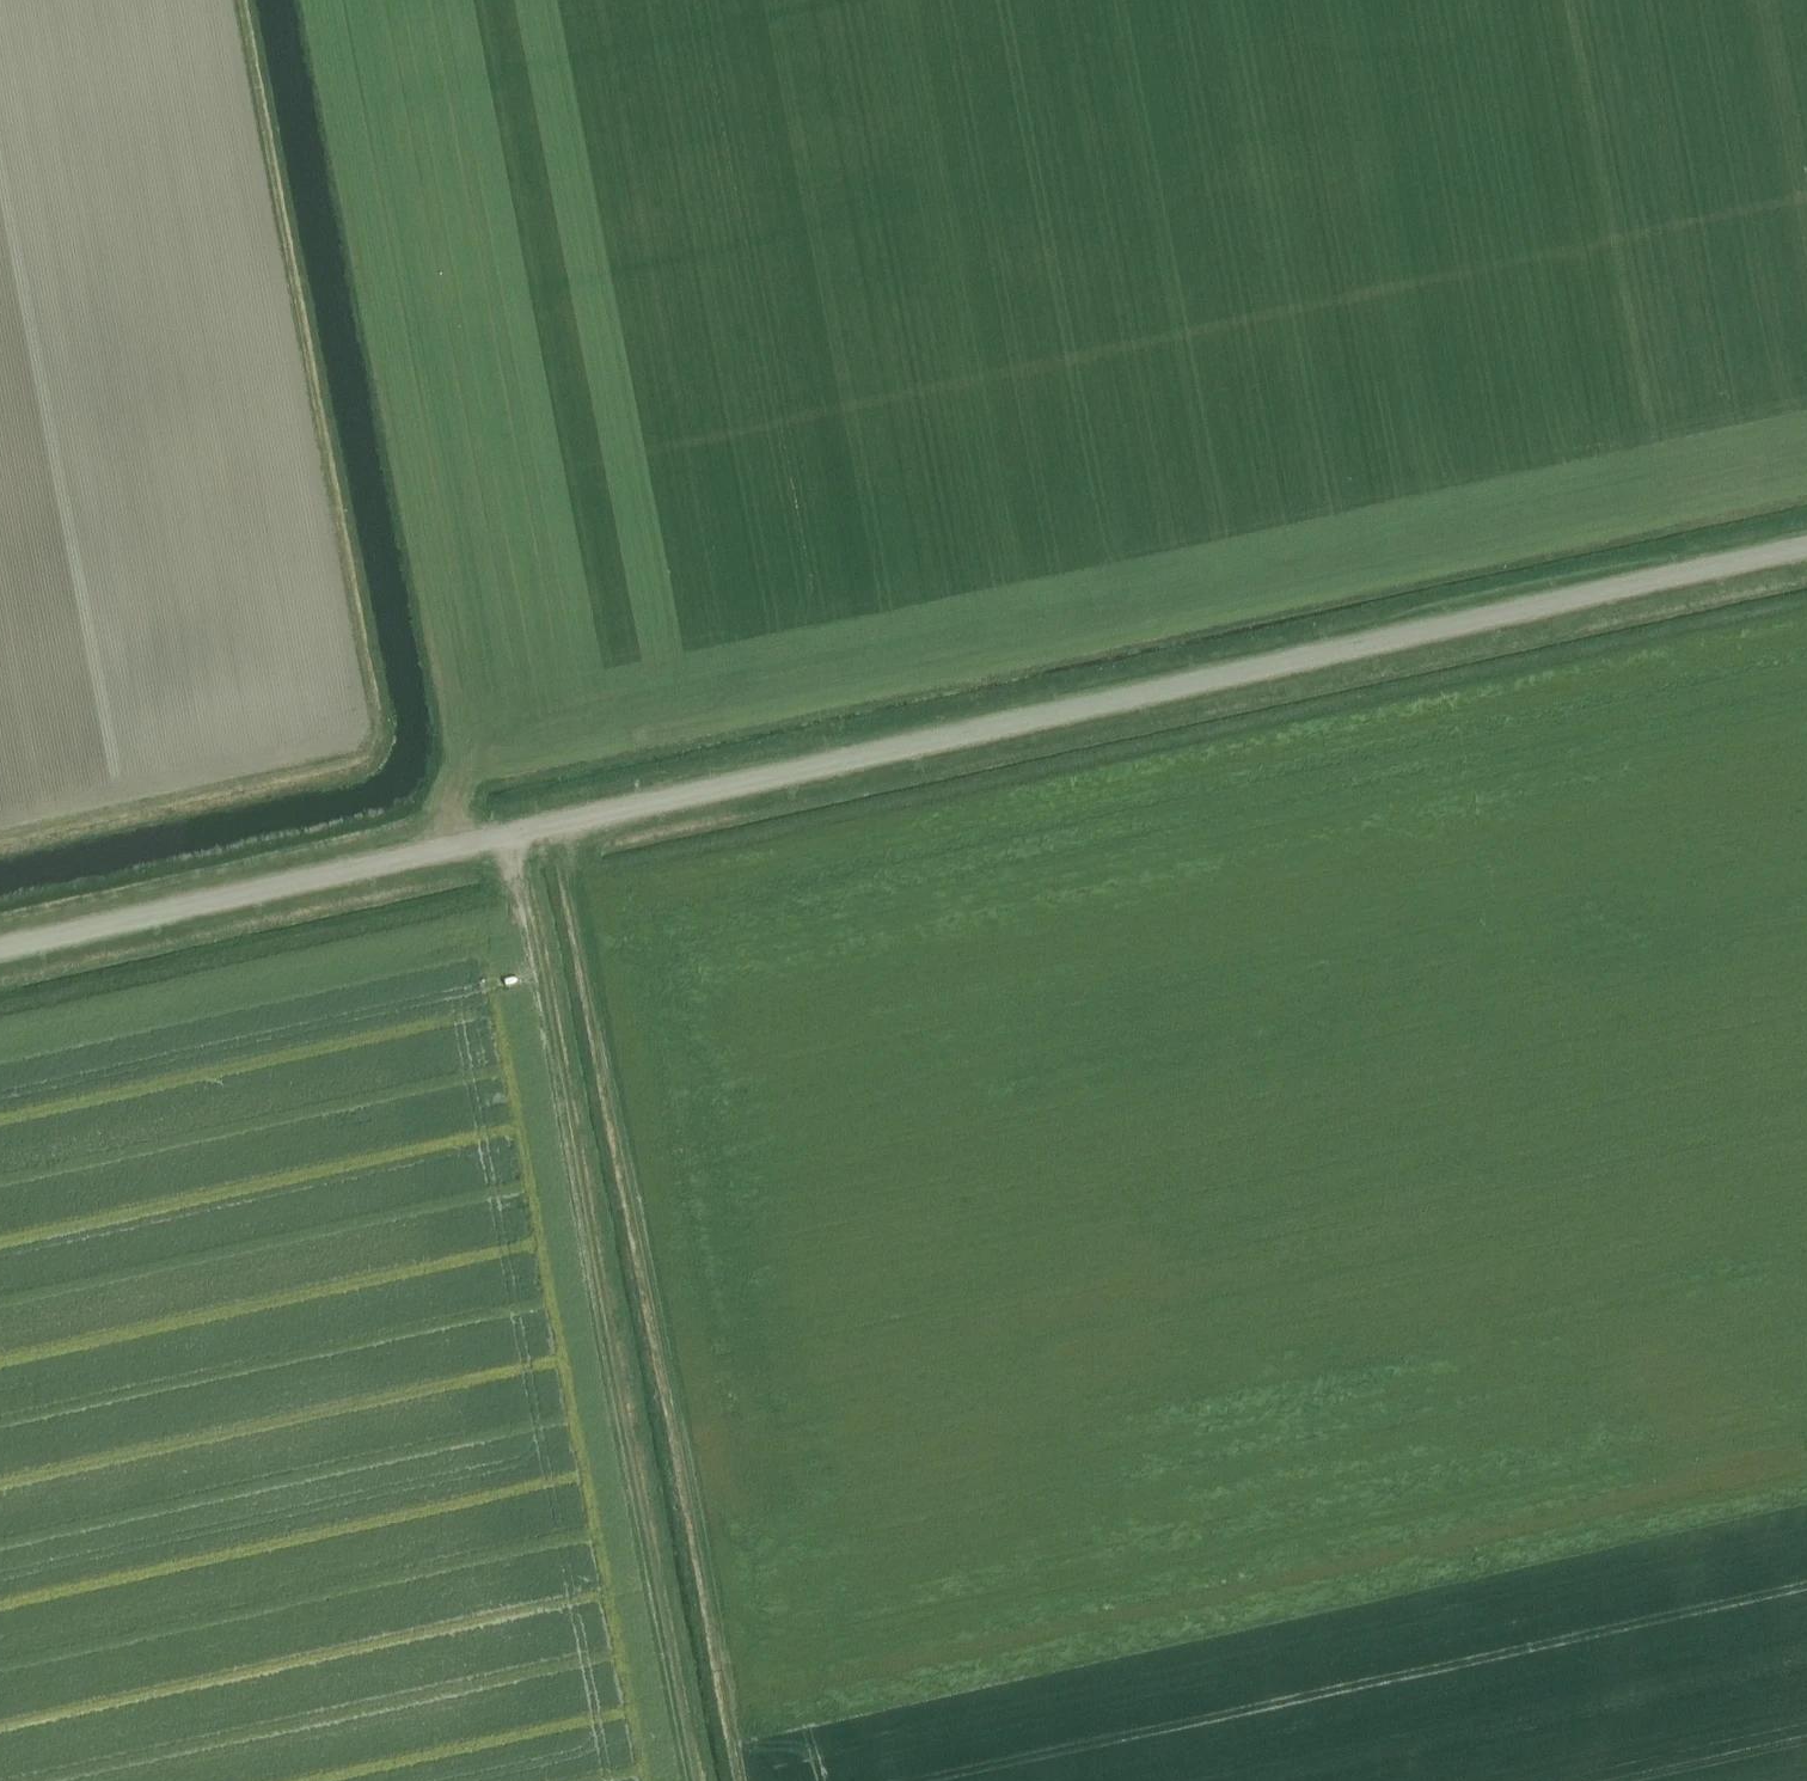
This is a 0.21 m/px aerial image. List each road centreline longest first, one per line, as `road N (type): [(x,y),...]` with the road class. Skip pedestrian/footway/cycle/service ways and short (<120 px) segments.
road 1 (unclassified): [(1806,539),(0,949)]

